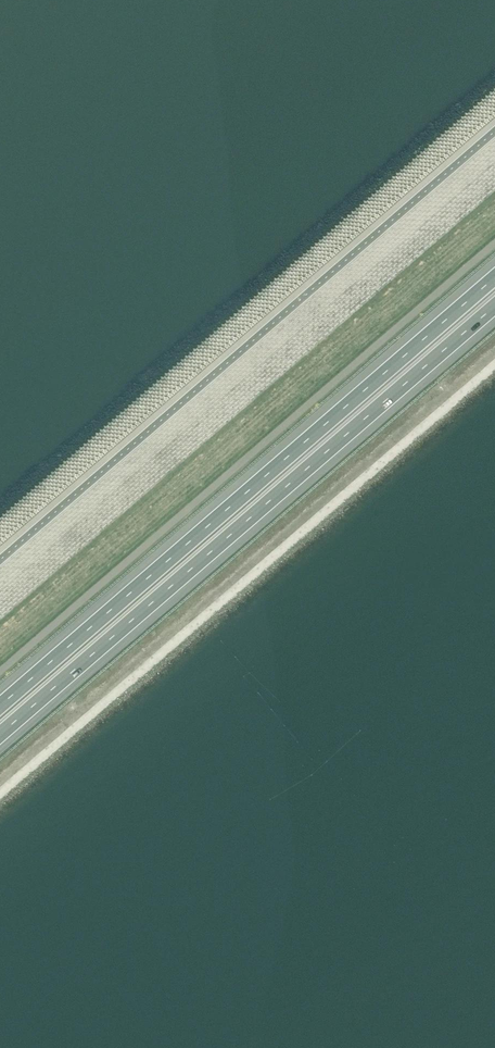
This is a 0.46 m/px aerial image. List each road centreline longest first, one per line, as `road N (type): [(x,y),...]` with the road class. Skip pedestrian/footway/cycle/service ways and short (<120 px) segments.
road 1 (motorway): [(494,278),(0,706)]
road 2 (motorway): [(0,735),(494,307)]

